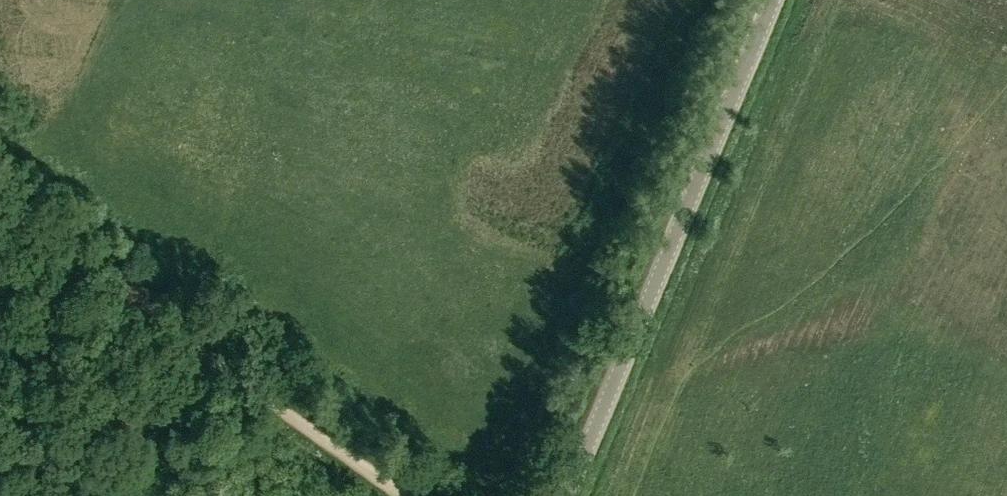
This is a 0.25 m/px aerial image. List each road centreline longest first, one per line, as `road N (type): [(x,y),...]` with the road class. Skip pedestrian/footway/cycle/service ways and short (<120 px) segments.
road 1 (unclassified): [(566,495),(771,0)]
road 2 (track): [(394,495),(0,216)]

